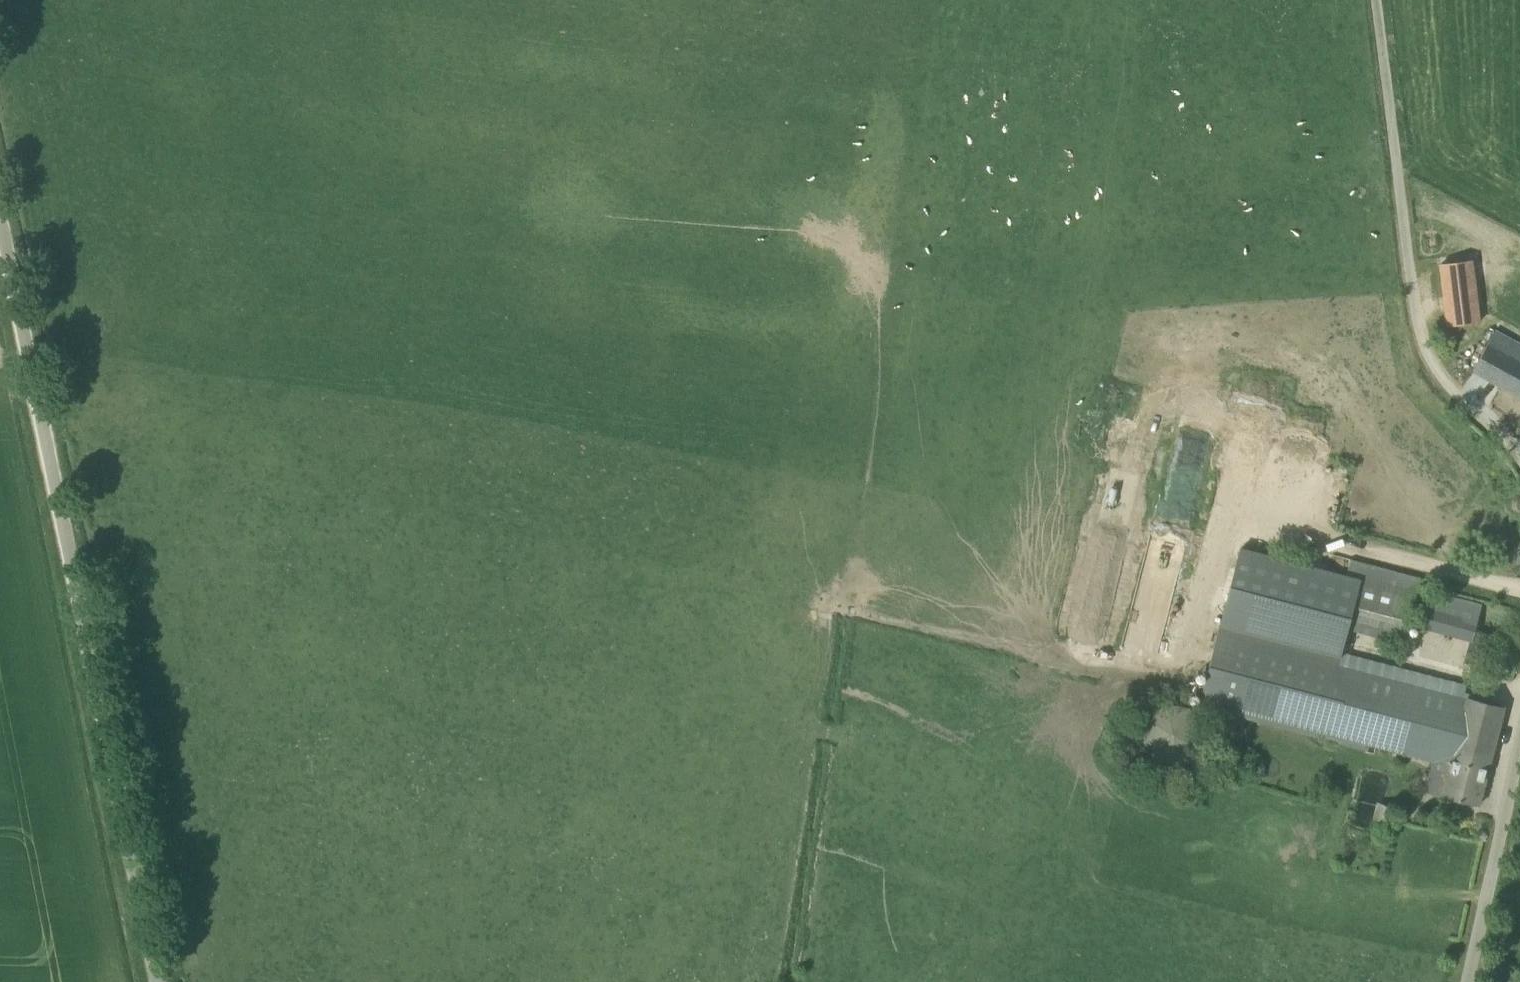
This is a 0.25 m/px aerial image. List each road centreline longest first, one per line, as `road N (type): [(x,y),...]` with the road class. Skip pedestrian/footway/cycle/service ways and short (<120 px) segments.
road 1 (unclassified): [(148,981),(0,232)]
road 2 (unclassified): [(1377,0),(1421,326),(1453,391),(1519,458)]
road 3 (unclassified): [(1471,981),(1519,761)]

